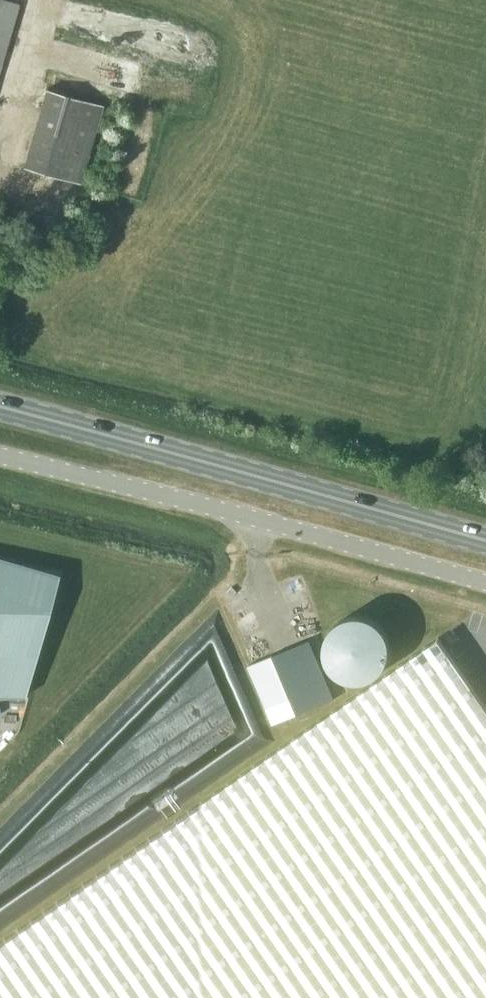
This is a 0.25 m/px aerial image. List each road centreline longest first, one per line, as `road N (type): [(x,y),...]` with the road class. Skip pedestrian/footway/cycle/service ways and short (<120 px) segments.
road 1 (primary): [(485,539),(0,406)]
road 2 (unclassified): [(0,455),(485,582)]

